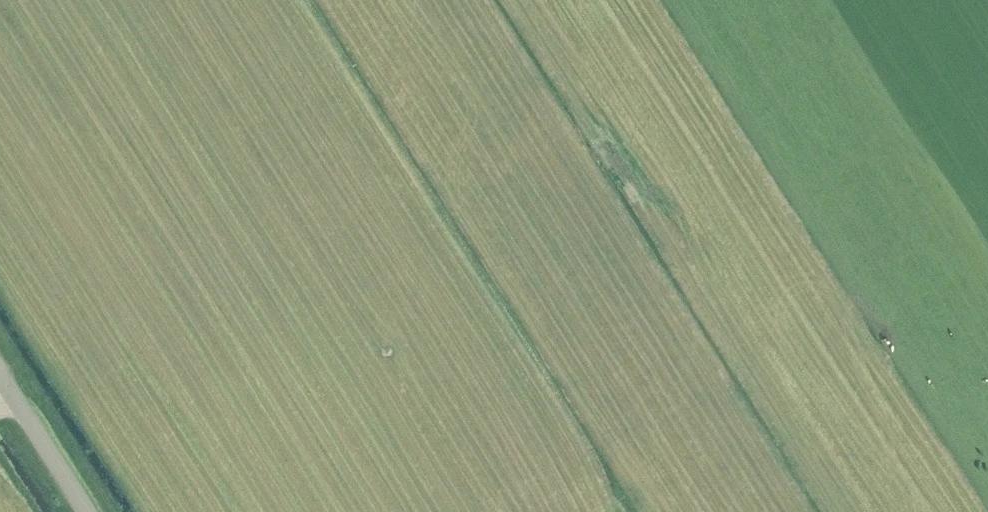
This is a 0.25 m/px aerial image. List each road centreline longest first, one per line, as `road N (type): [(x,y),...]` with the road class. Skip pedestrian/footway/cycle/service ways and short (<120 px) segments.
road 1 (unclassified): [(86,511),(0,376)]

